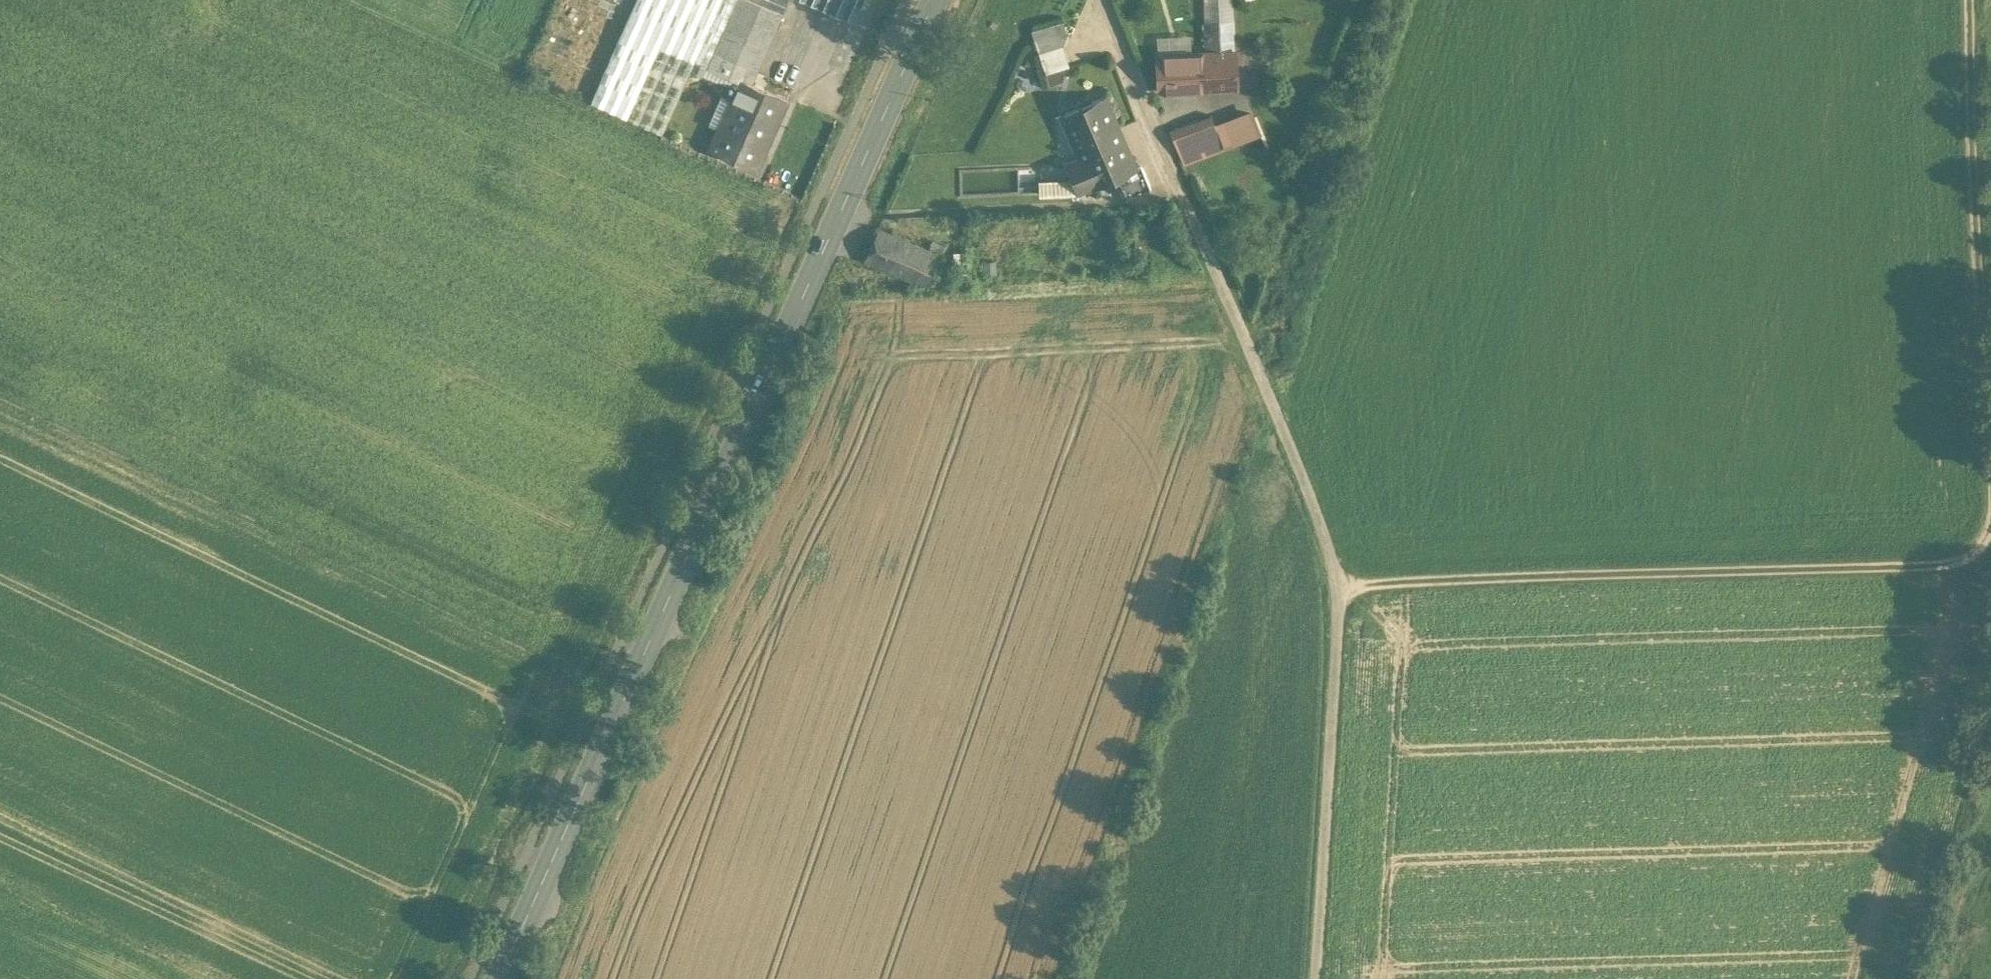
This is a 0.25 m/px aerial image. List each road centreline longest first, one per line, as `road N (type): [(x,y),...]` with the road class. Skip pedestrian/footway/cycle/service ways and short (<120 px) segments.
road 1 (primary): [(498,978),(934,0)]
road 2 (residential): [(1312,978),(1340,584),(1312,498),(1103,0)]
road 3 (track): [(1990,519),(1968,555),(1930,565),(1340,584)]
road 4 (track): [(1970,0),(1990,441)]

